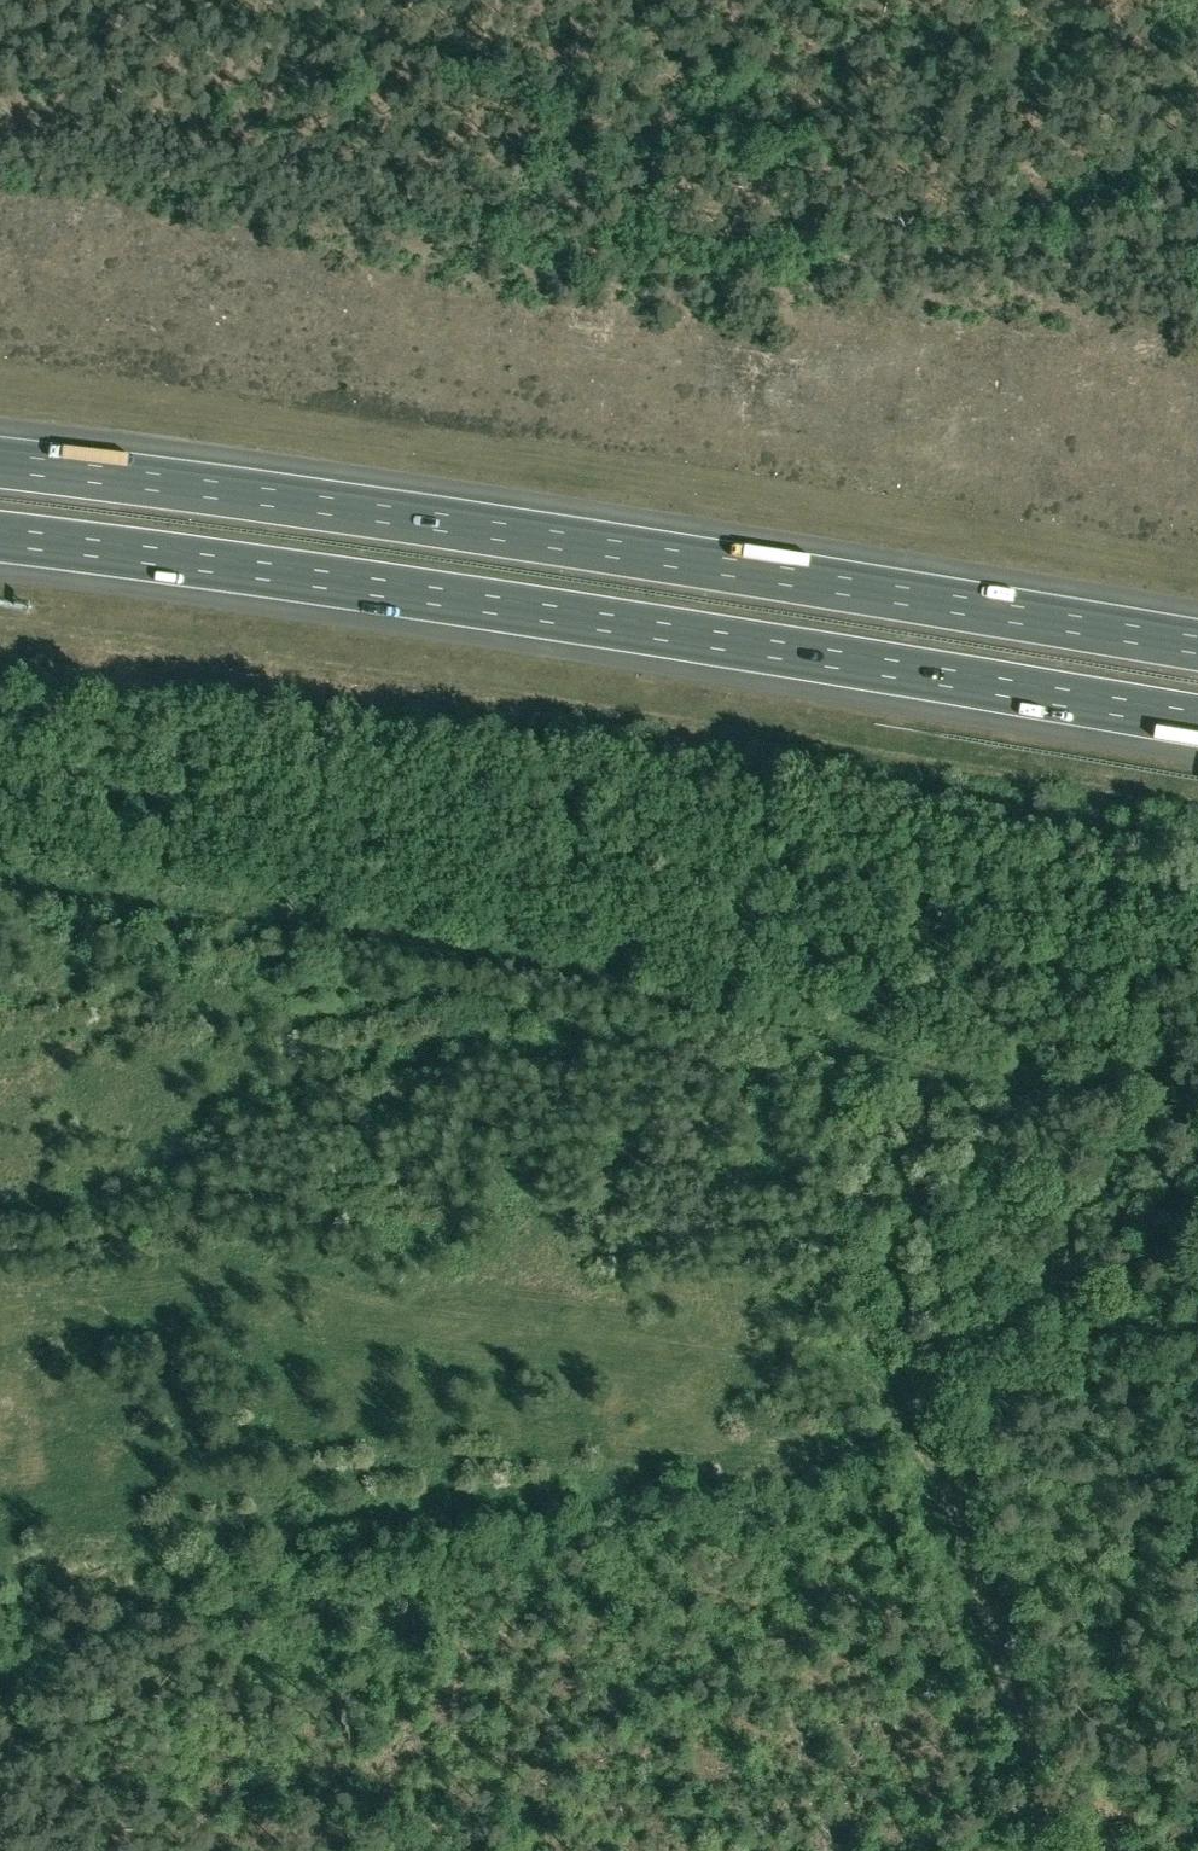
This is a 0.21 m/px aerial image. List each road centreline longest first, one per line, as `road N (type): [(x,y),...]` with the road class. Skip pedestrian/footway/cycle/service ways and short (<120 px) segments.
road 1 (motorway): [(0,537),(475,601),(1197,721)]
road 2 (motorway): [(1197,645),(610,548),(0,463)]

